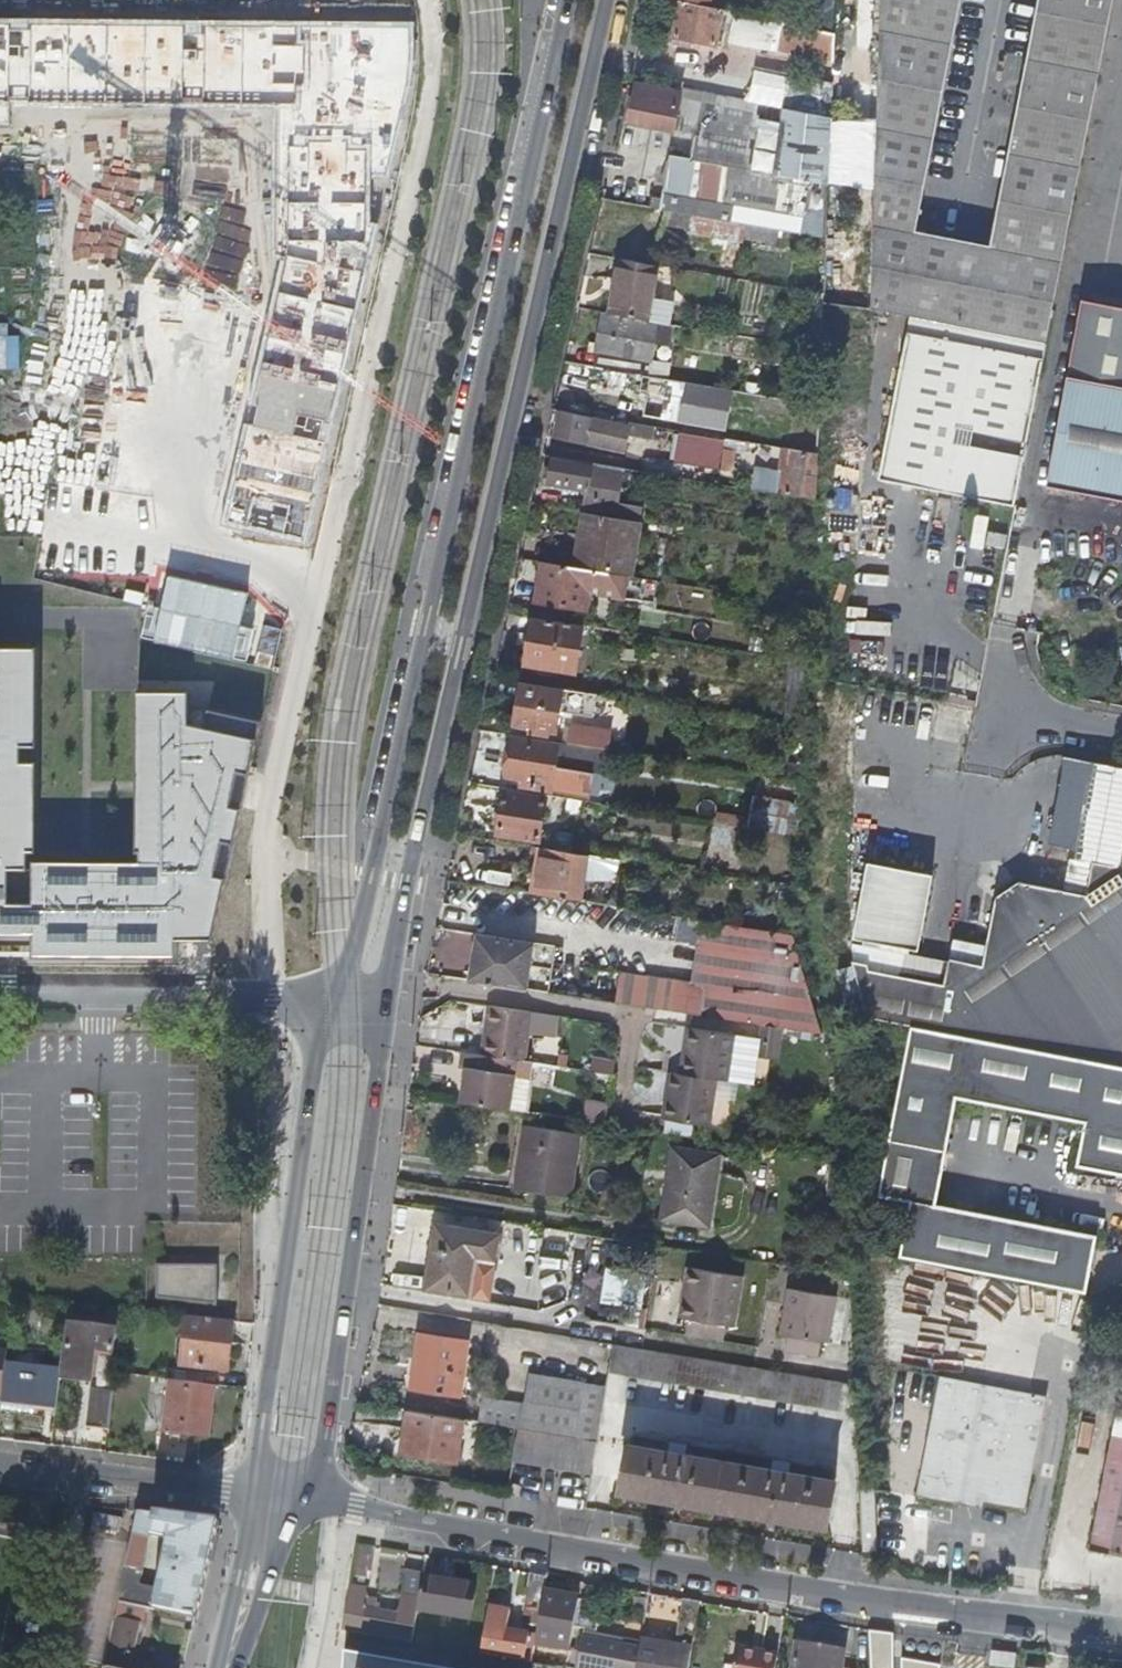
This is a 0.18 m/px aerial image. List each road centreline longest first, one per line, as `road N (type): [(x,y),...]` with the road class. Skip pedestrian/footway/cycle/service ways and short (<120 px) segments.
road 1 (tertiary): [(390,1002),(424,796),(603,0)]
road 2 (tertiary): [(569,0),(371,876),(337,994)]
road 3 (residential): [(305,1497),(842,1594),(1121,1633)]
road 4 (tertiary): [(337,994),(316,1058),(252,1492)]
road 5 (tertiary): [(305,1497),(328,1430),(390,1002)]
road 6 (residential): [(0,989),(337,994)]
road 7 (residential): [(0,1466),(252,1492)]
road 8 (tertiary): [(235,1667),(305,1497)]
road 9 (tertiary): [(252,1492),(222,1667)]
road 10 (unclassified): [(1121,730),(993,704)]

